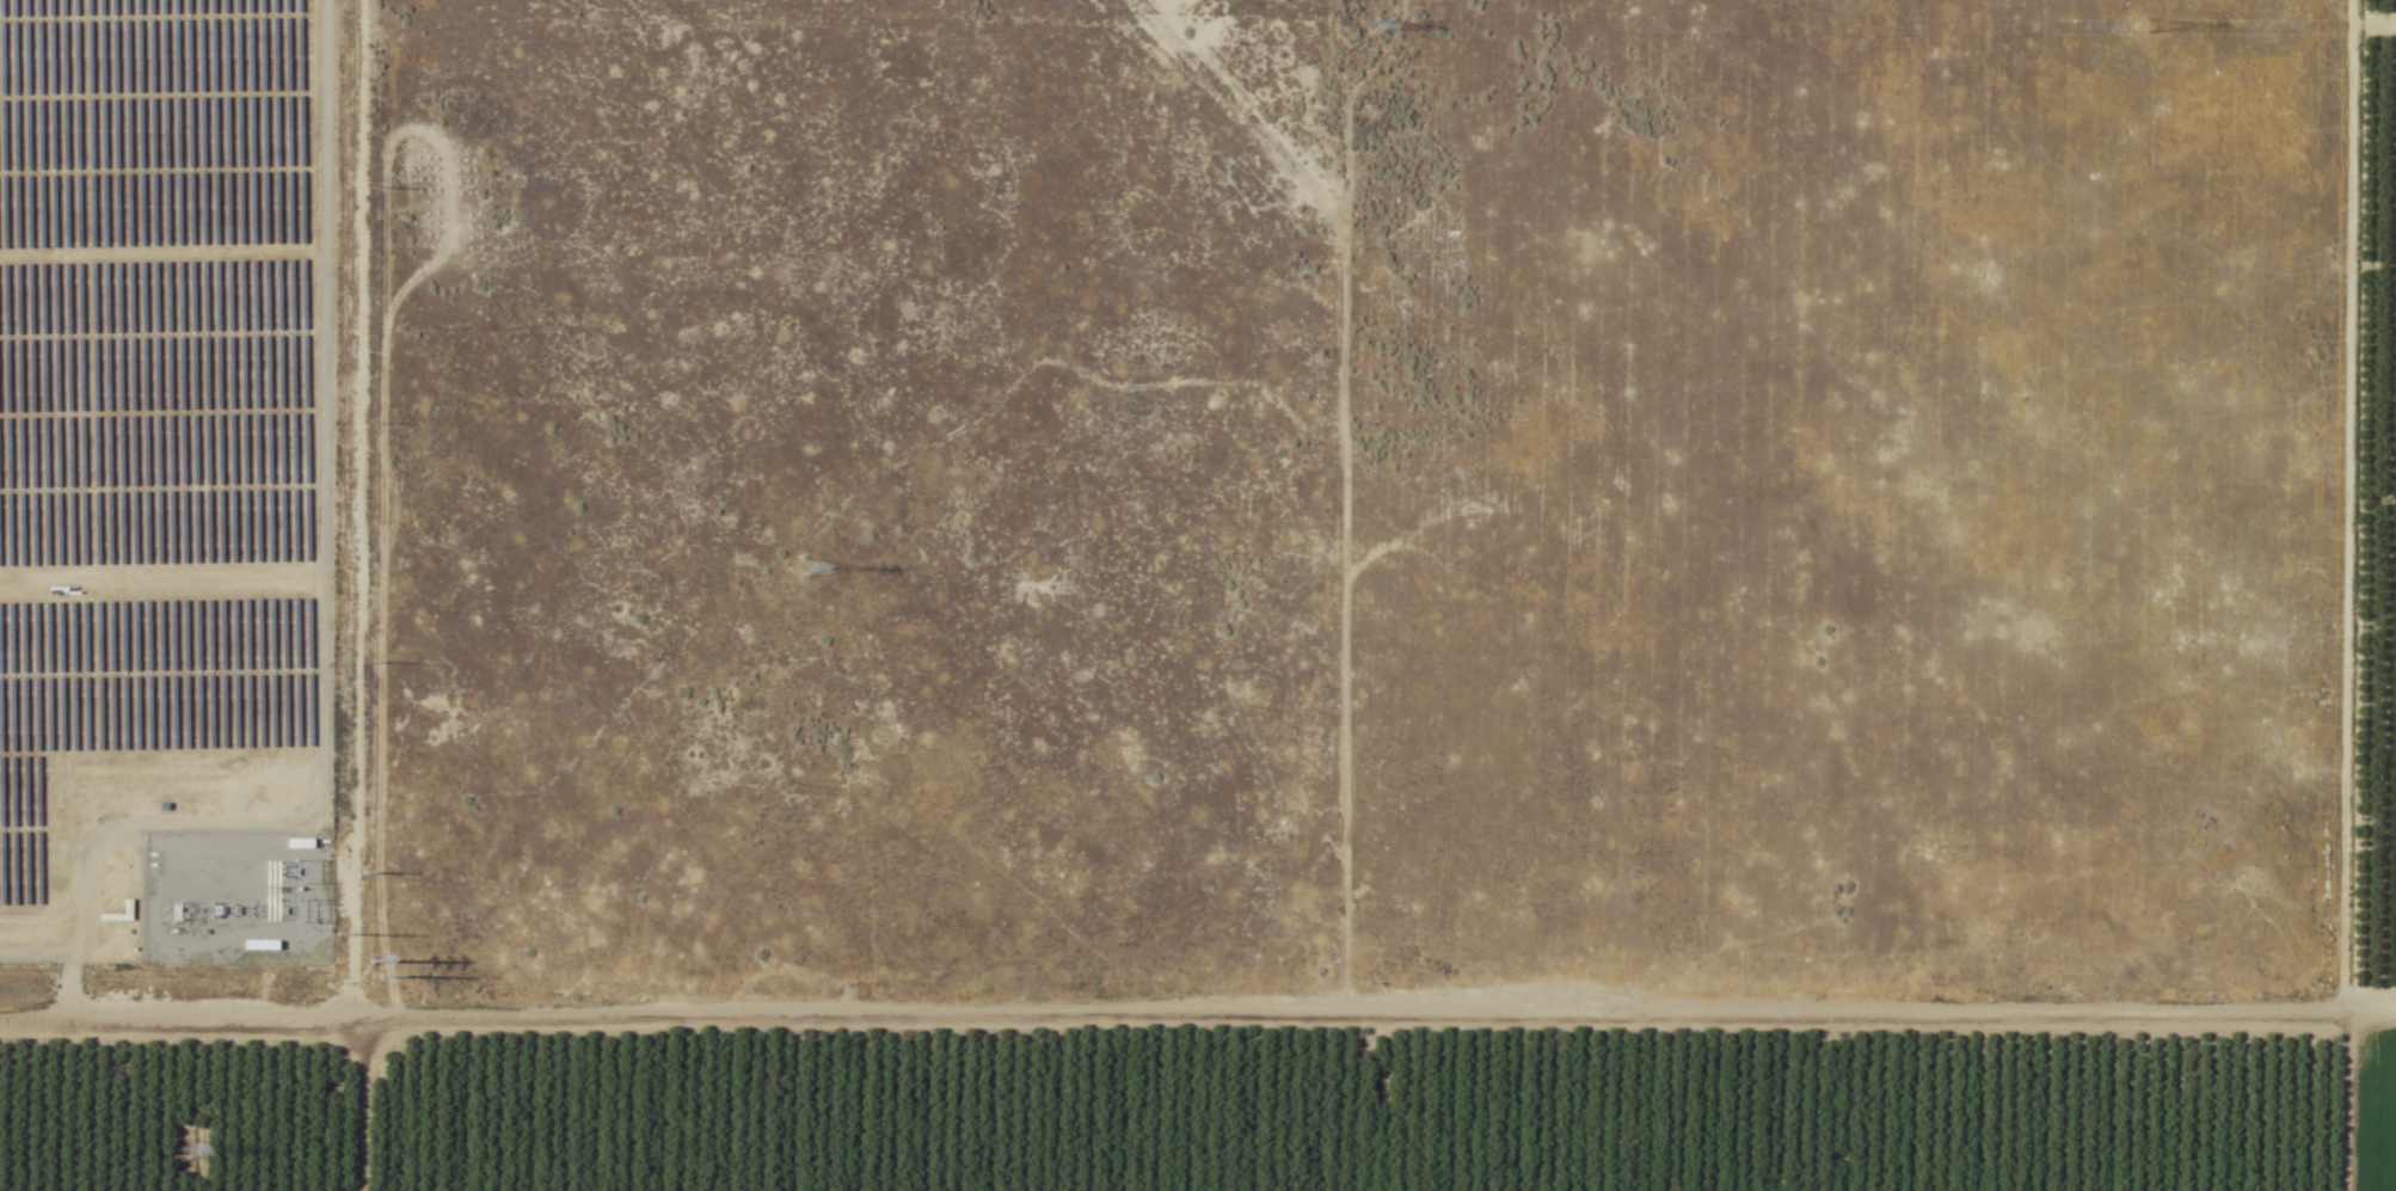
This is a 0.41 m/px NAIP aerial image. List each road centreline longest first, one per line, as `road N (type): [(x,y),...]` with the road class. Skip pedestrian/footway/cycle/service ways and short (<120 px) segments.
road 1 (residential): [(2395,1007),(0,1004)]
road 2 (track): [(371,1190),(373,1008)]

